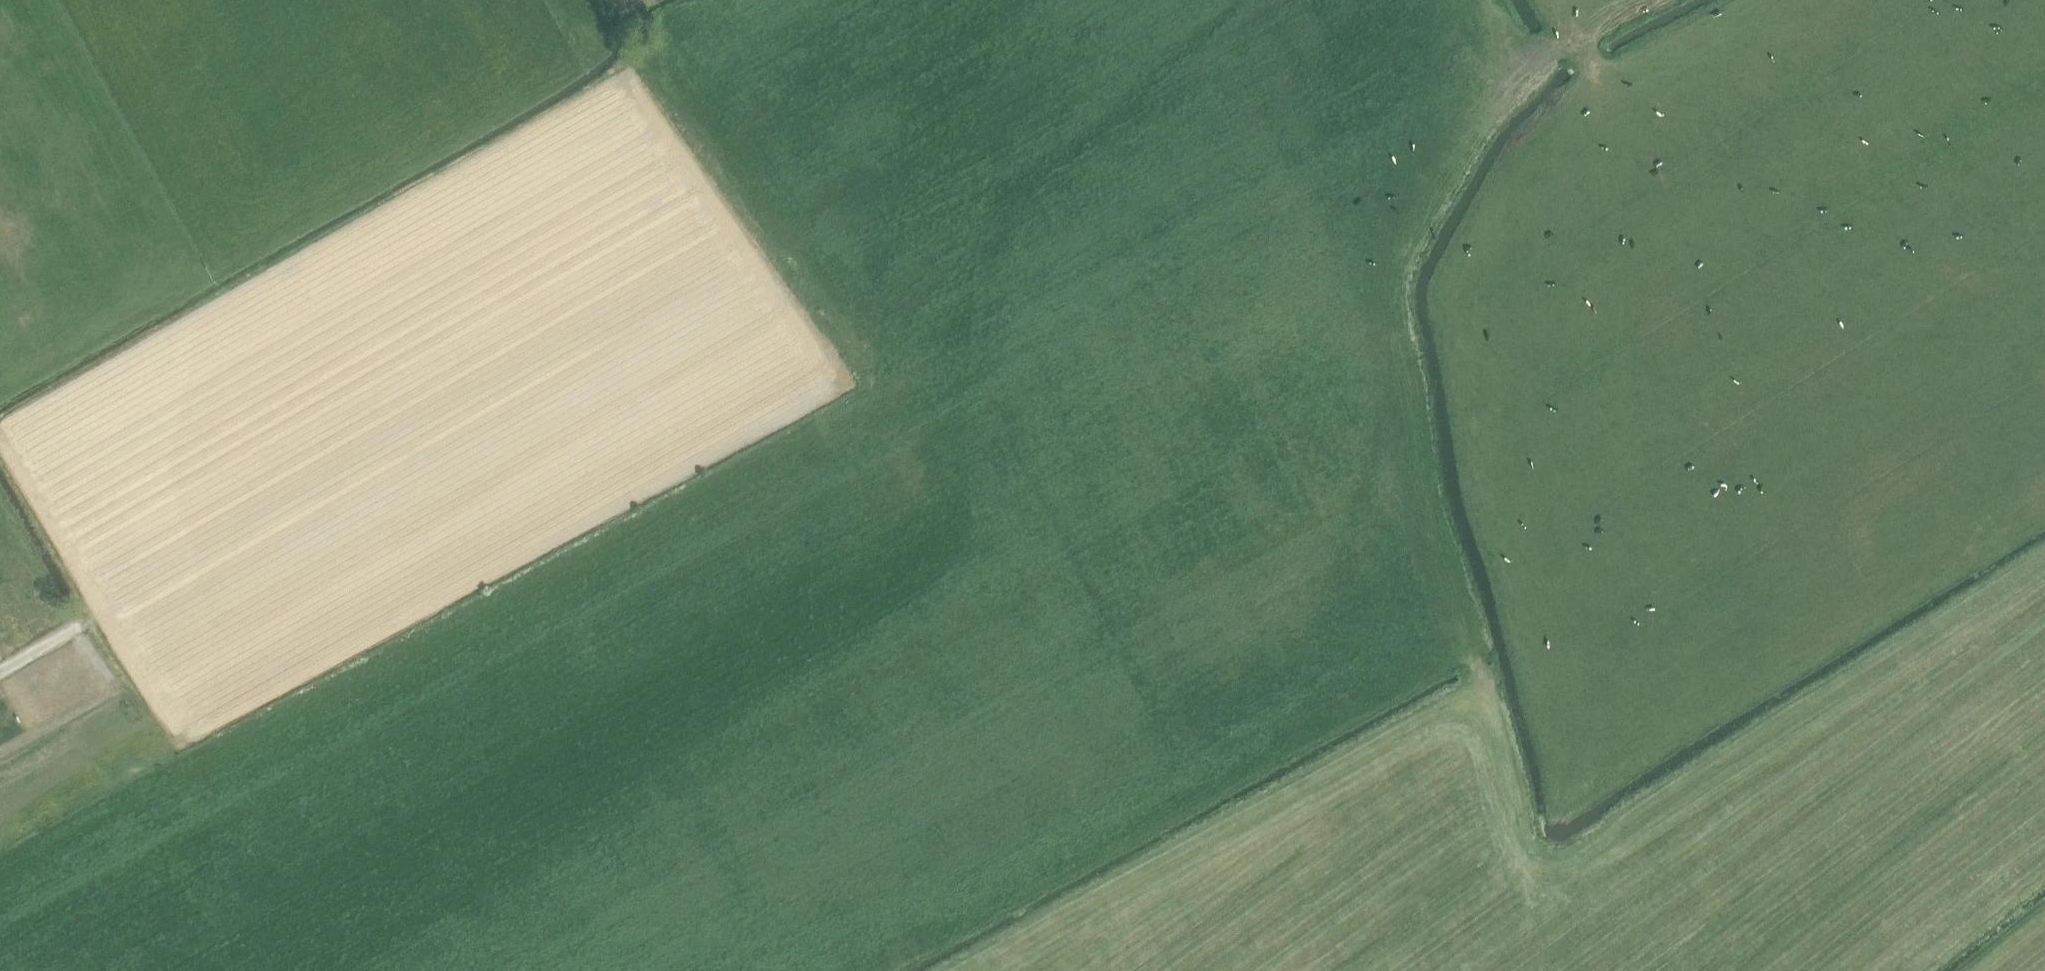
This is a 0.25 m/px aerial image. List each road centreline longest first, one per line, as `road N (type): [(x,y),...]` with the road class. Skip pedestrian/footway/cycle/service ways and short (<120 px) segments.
road 1 (track): [(1601,86),(1580,40),(1661,0)]
road 2 (track): [(1580,40),(1527,60),(1486,123)]

